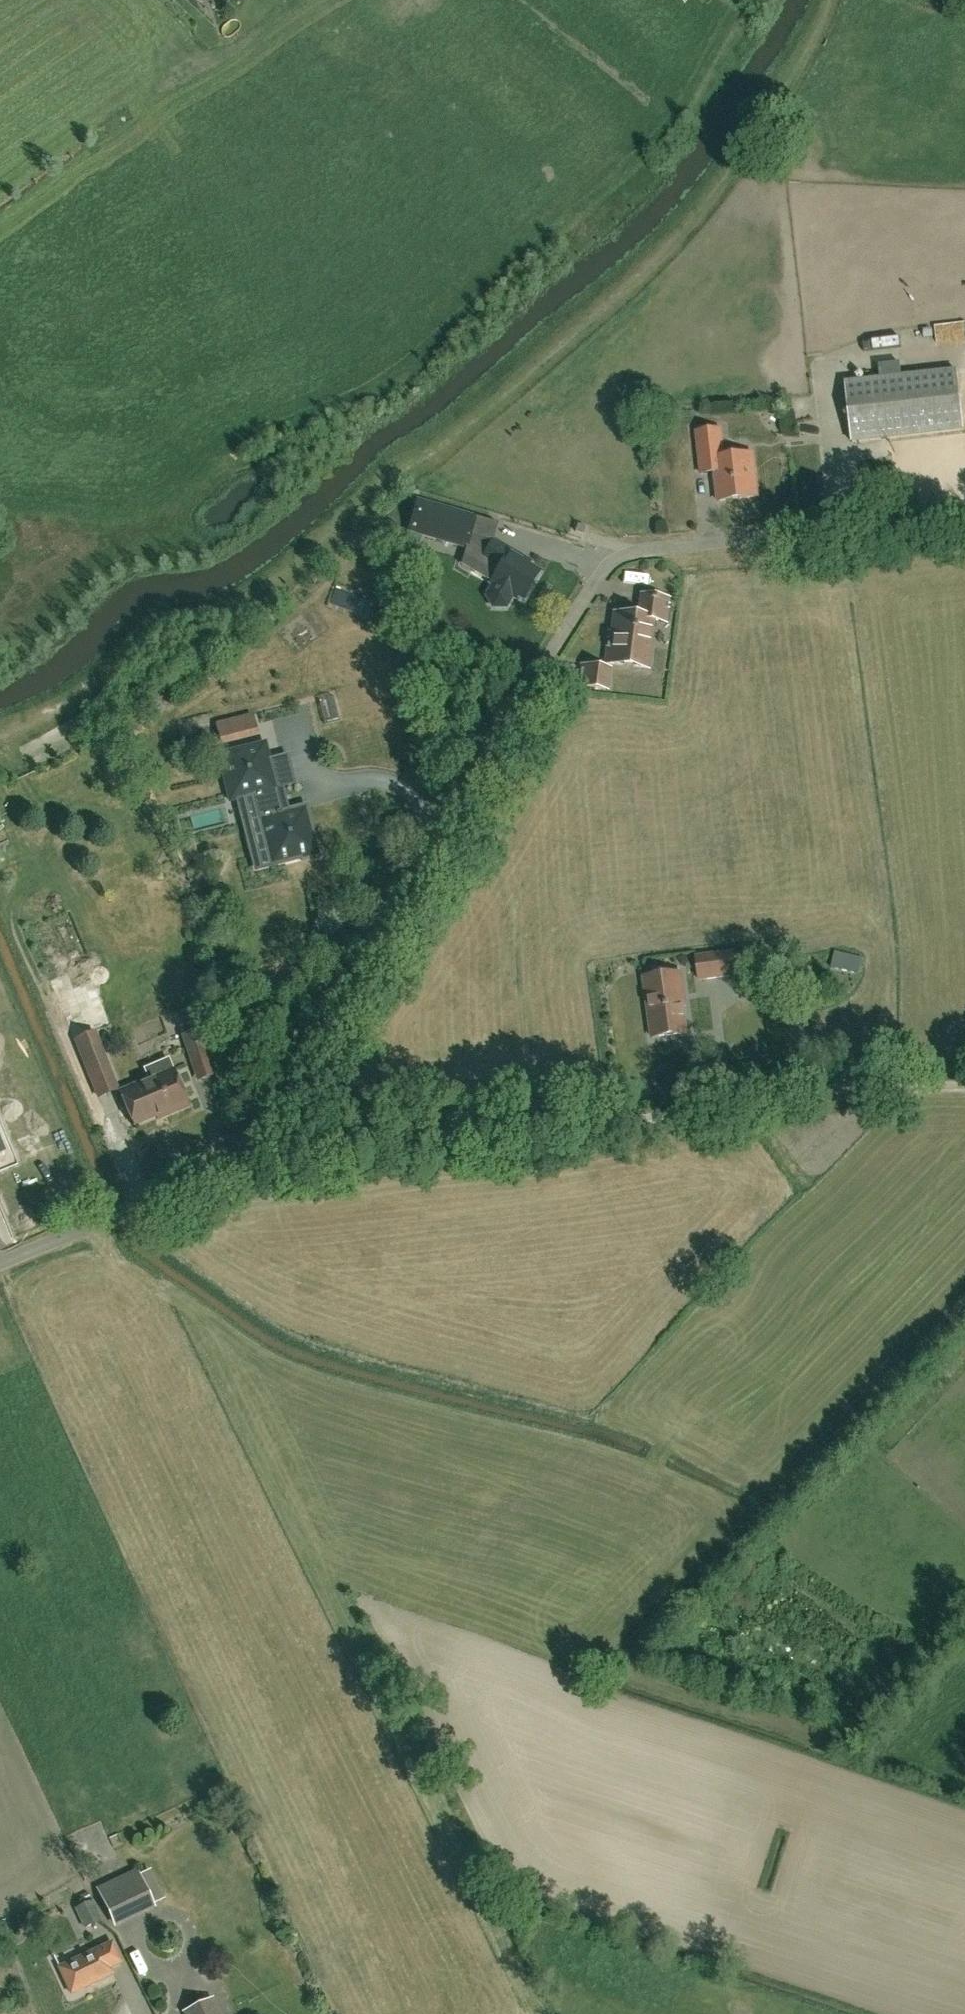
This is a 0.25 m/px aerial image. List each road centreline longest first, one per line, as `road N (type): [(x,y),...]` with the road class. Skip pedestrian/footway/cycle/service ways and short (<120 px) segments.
road 1 (unclassified): [(0,1264),(221,1174),(257,1144),(585,589),(628,557),(834,535)]

